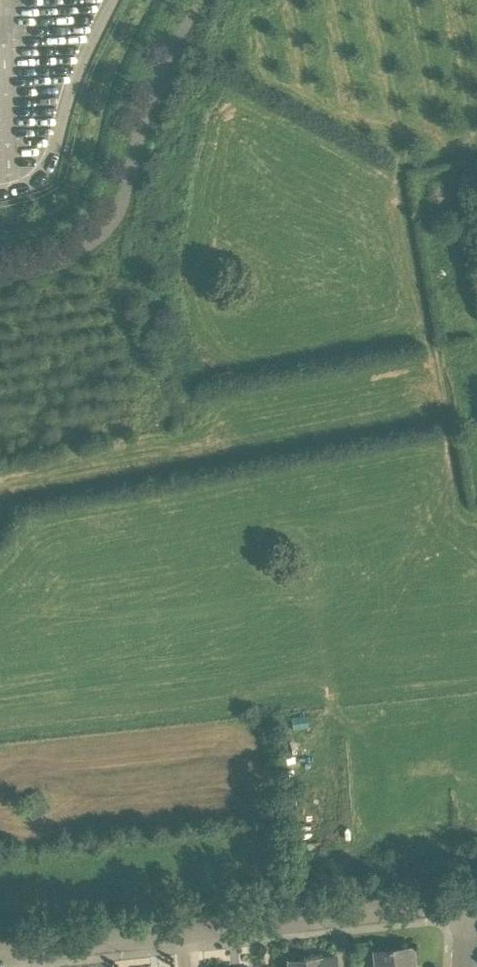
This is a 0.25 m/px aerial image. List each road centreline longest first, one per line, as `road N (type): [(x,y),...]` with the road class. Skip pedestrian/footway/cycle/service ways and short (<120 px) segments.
road 1 (residential): [(464,907),(0,958)]
road 2 (residential): [(0,275),(65,259),(98,241),(119,216),(152,102),(202,0)]

